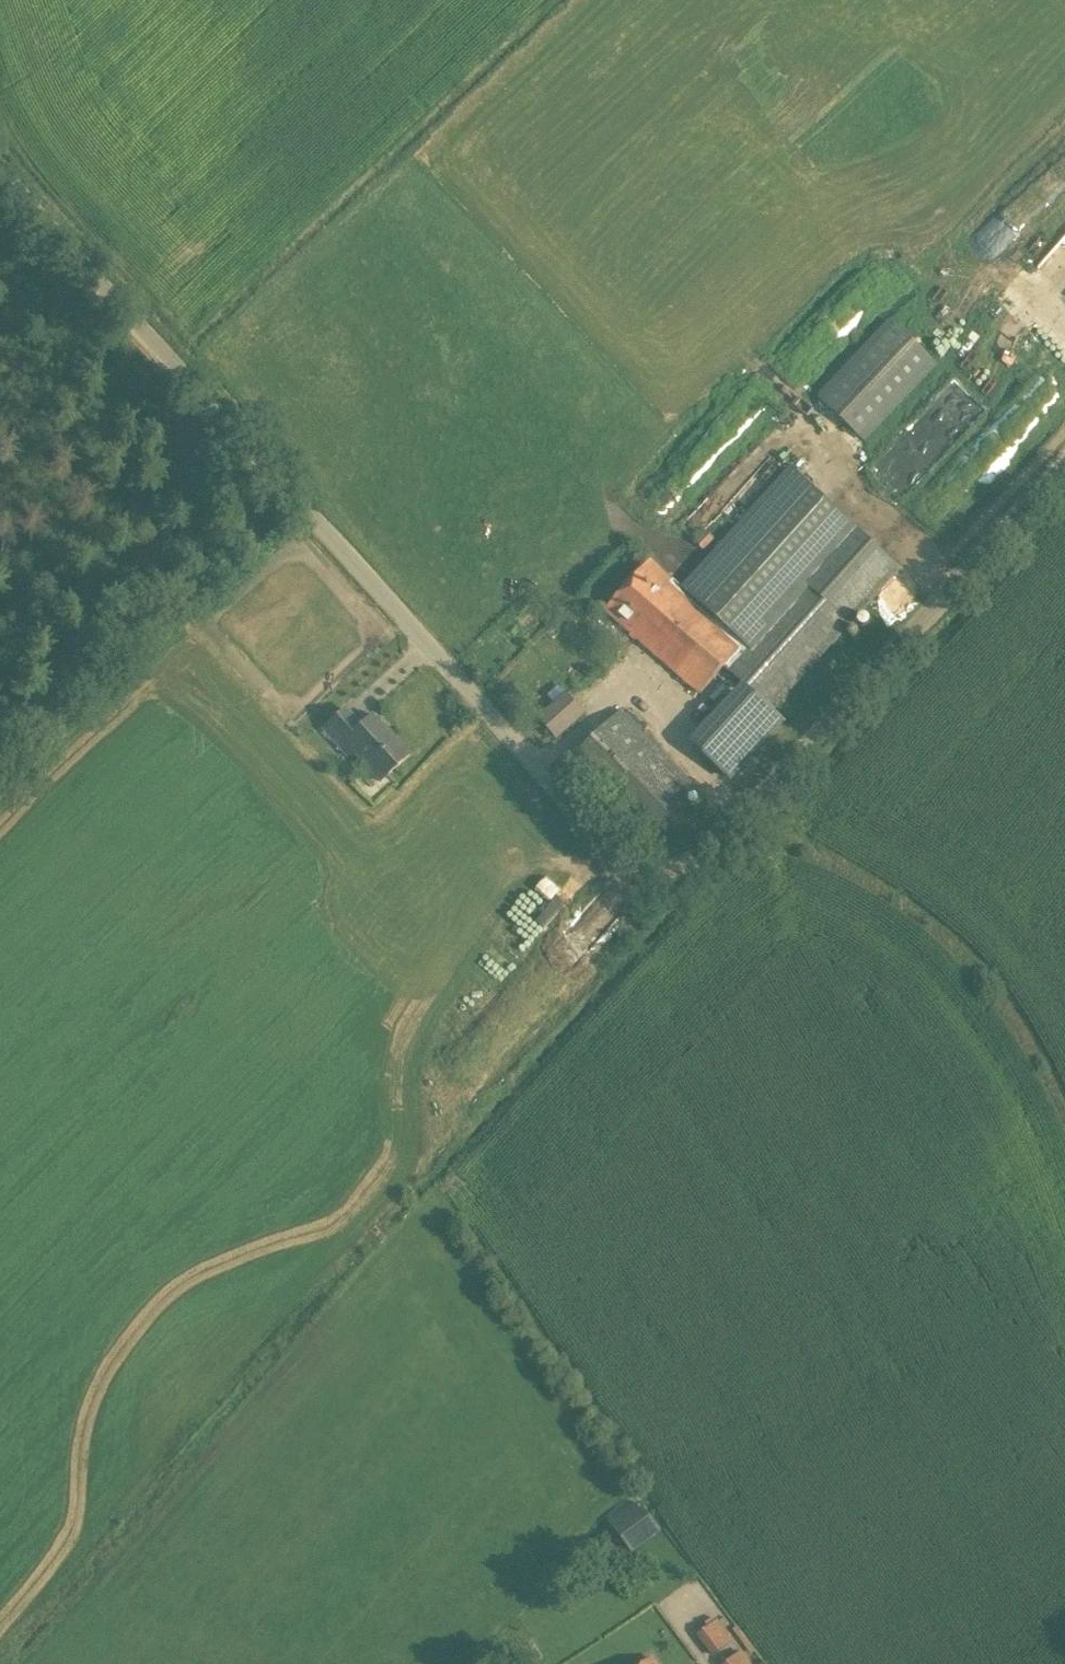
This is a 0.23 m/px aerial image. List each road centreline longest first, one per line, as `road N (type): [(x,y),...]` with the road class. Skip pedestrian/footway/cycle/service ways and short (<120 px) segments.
road 1 (unclassified): [(1064,466),(706,853),(674,864),(634,863),(575,819),(0,169)]

